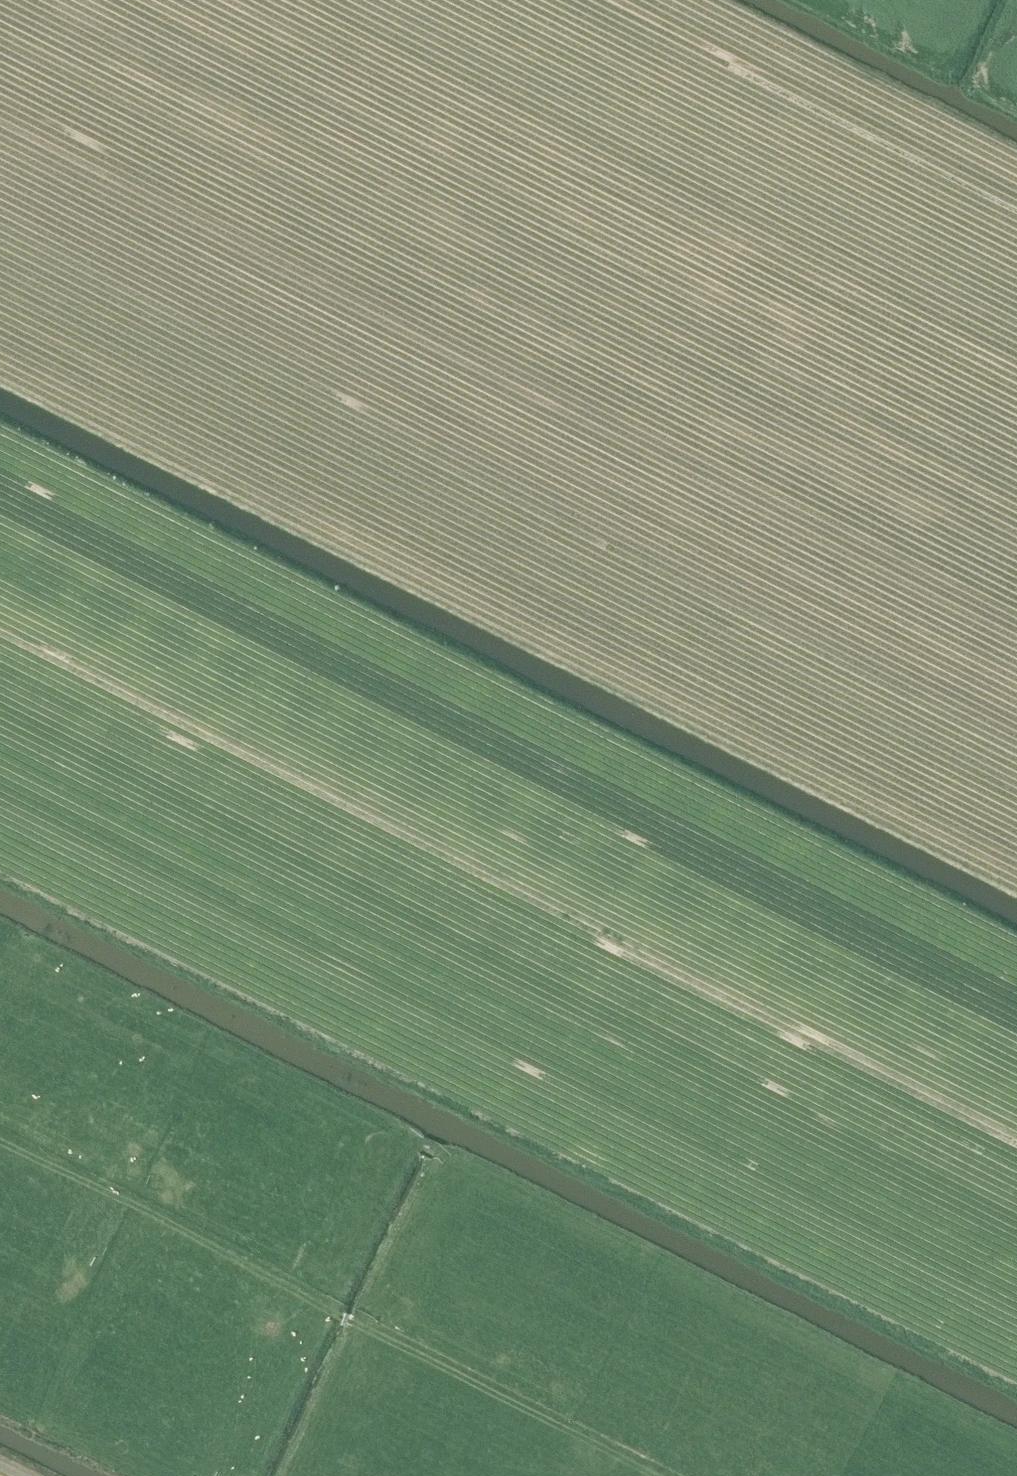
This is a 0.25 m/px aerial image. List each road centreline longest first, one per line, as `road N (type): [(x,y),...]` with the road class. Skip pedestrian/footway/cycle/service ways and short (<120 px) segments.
road 1 (track): [(316,1302),(662,1475)]

